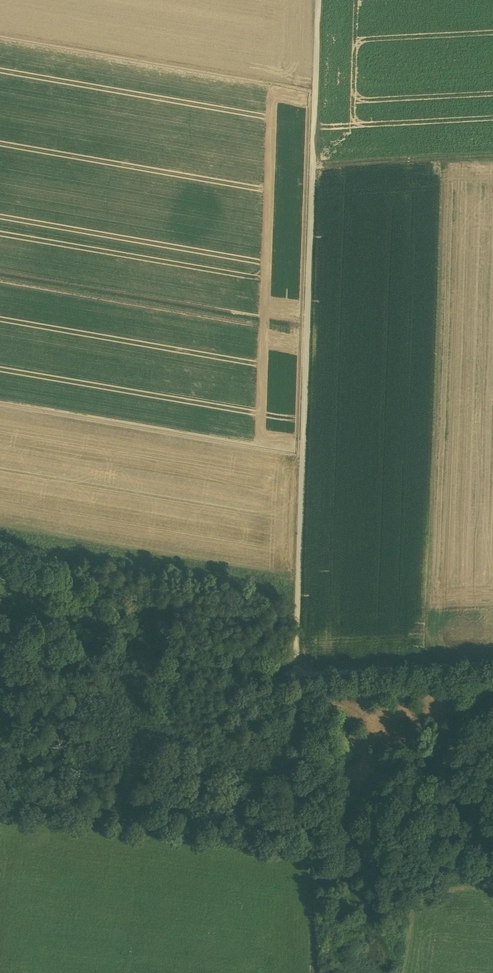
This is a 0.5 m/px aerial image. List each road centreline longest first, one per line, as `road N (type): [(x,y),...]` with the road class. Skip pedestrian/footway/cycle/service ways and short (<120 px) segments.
road 1 (track): [(318,0),(294,674)]
road 2 (track): [(294,674),(319,972)]
road 3 (track): [(0,626),(294,674)]
road 4 (track): [(492,664),(294,674)]
road 5 (track): [(492,153),(313,163)]

